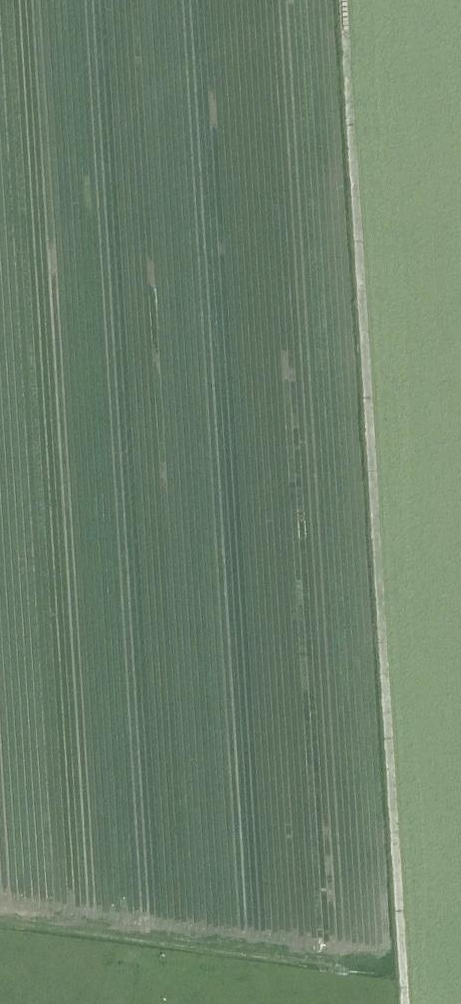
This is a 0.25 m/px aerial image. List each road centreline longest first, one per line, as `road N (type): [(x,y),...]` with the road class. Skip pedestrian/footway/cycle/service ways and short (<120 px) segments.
road 1 (track): [(344,0),(407,1003)]

